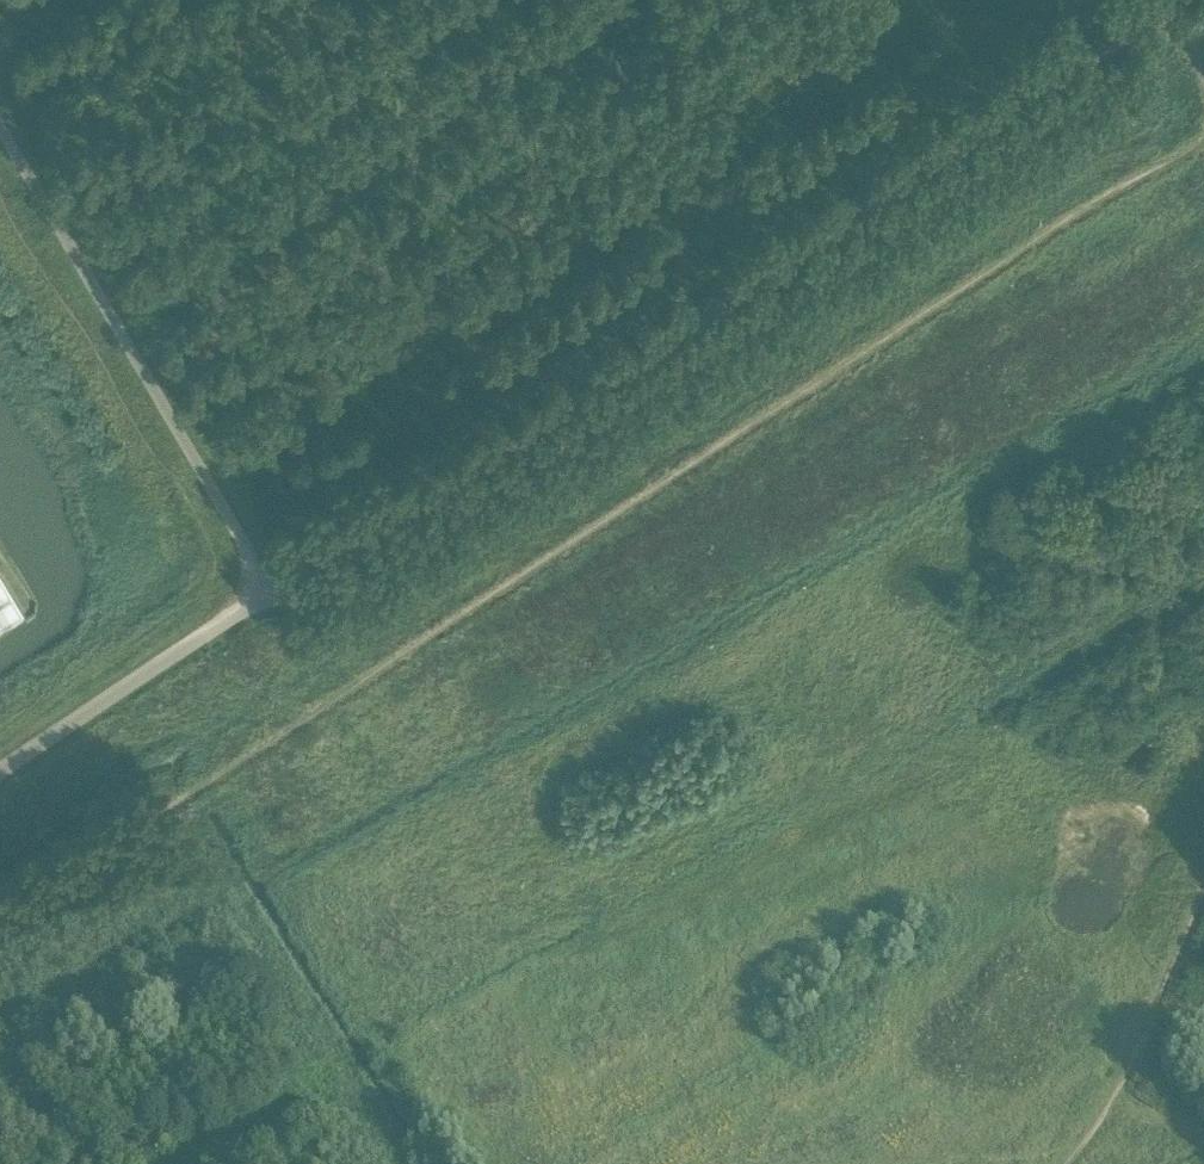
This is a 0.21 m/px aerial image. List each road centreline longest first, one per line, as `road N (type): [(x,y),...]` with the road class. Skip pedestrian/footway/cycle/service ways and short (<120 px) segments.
road 1 (track): [(1114,1100),(1203,903)]

